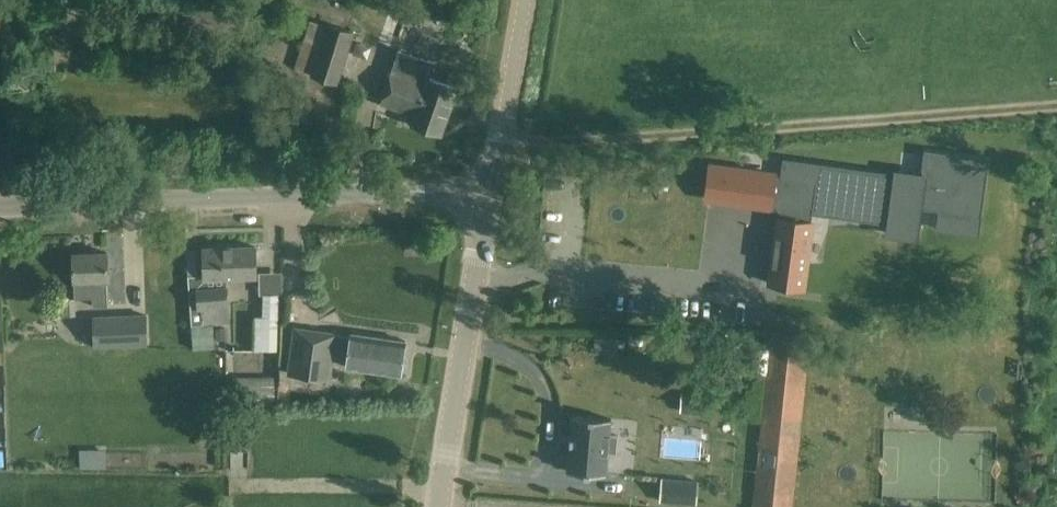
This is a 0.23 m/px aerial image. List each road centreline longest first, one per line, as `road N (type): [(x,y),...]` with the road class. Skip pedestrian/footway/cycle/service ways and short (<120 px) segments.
road 1 (track): [(500,139),(1056,103)]
road 2 (unclassified): [(489,198),(407,193),(0,207)]
road 3 (tertiary): [(436,506),(489,198)]
road 4 (tertiary): [(489,198),(524,0)]

